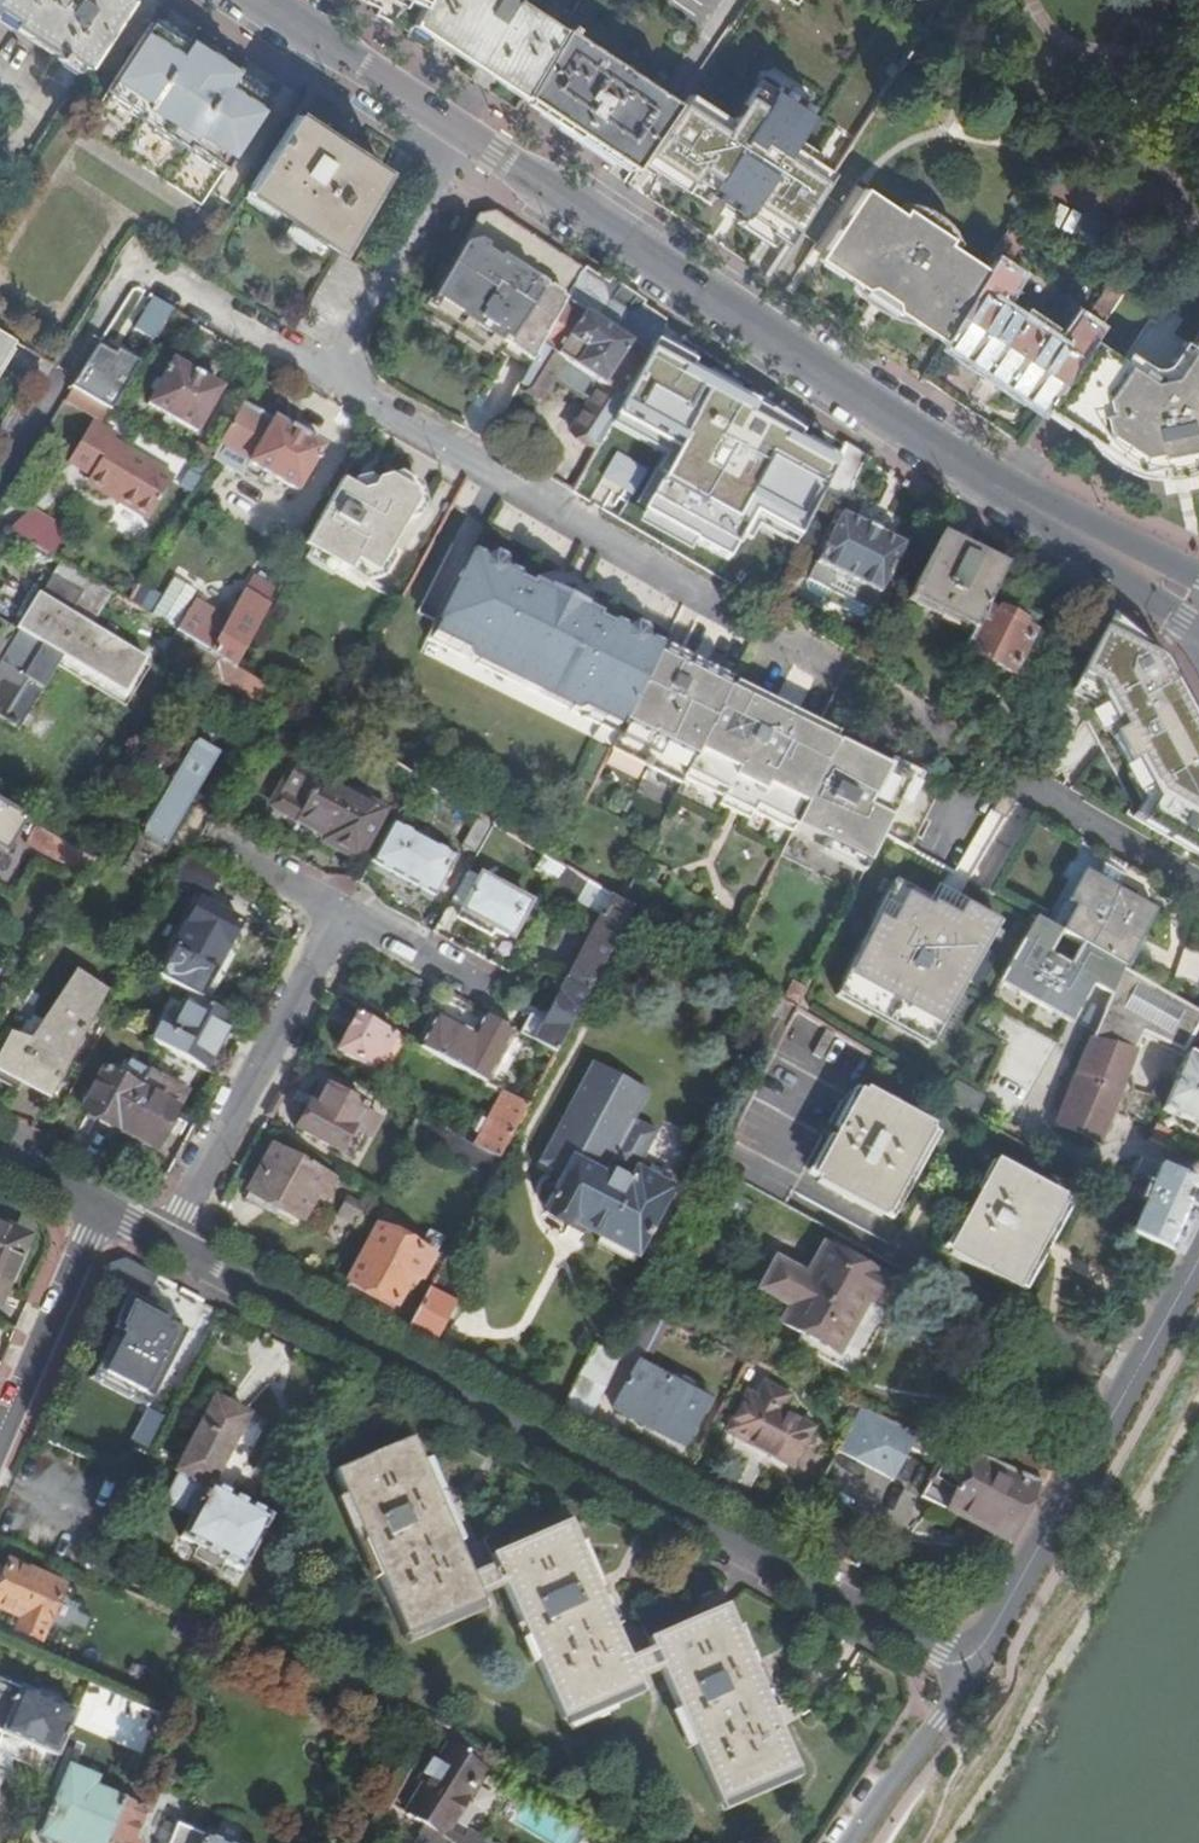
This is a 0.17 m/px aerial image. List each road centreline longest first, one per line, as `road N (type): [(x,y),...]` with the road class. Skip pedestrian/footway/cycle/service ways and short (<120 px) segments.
road 1 (residential): [(970,1671),(165,1246)]
road 2 (secondary): [(1198,603),(1057,524),(468,141)]
road 3 (residential): [(1198,885),(787,638)]
road 4 (residential): [(970,1671),(1198,1266)]
road 5 (residential): [(332,379),(728,609)]
road 6 (residential): [(341,913),(165,1246)]
road 7 (residential): [(332,379),(468,141)]
road 8 (secondary): [(468,141),(257,0)]
road 9 (residential): [(0,1435),(98,1210)]
road 10 (residential): [(1198,214),(1168,192),(1130,124),(1143,47),(1162,0)]
road 11 (residential): [(133,262),(332,379)]
road 12 (residential): [(851,1842),(970,1671)]
road 13 (residential): [(482,987),(341,913)]
road 14 (residential): [(341,913),(209,840)]

